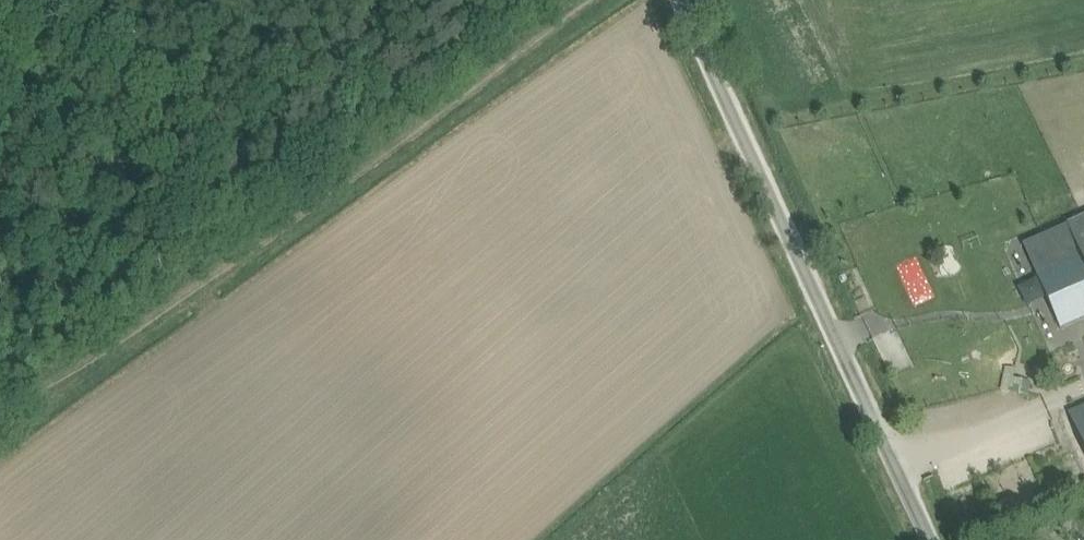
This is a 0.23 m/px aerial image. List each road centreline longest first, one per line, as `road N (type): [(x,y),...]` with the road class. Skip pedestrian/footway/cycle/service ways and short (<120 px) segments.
road 1 (track): [(0,405),(100,351),(592,0)]
road 2 (unclassified): [(929,539),(680,0)]

